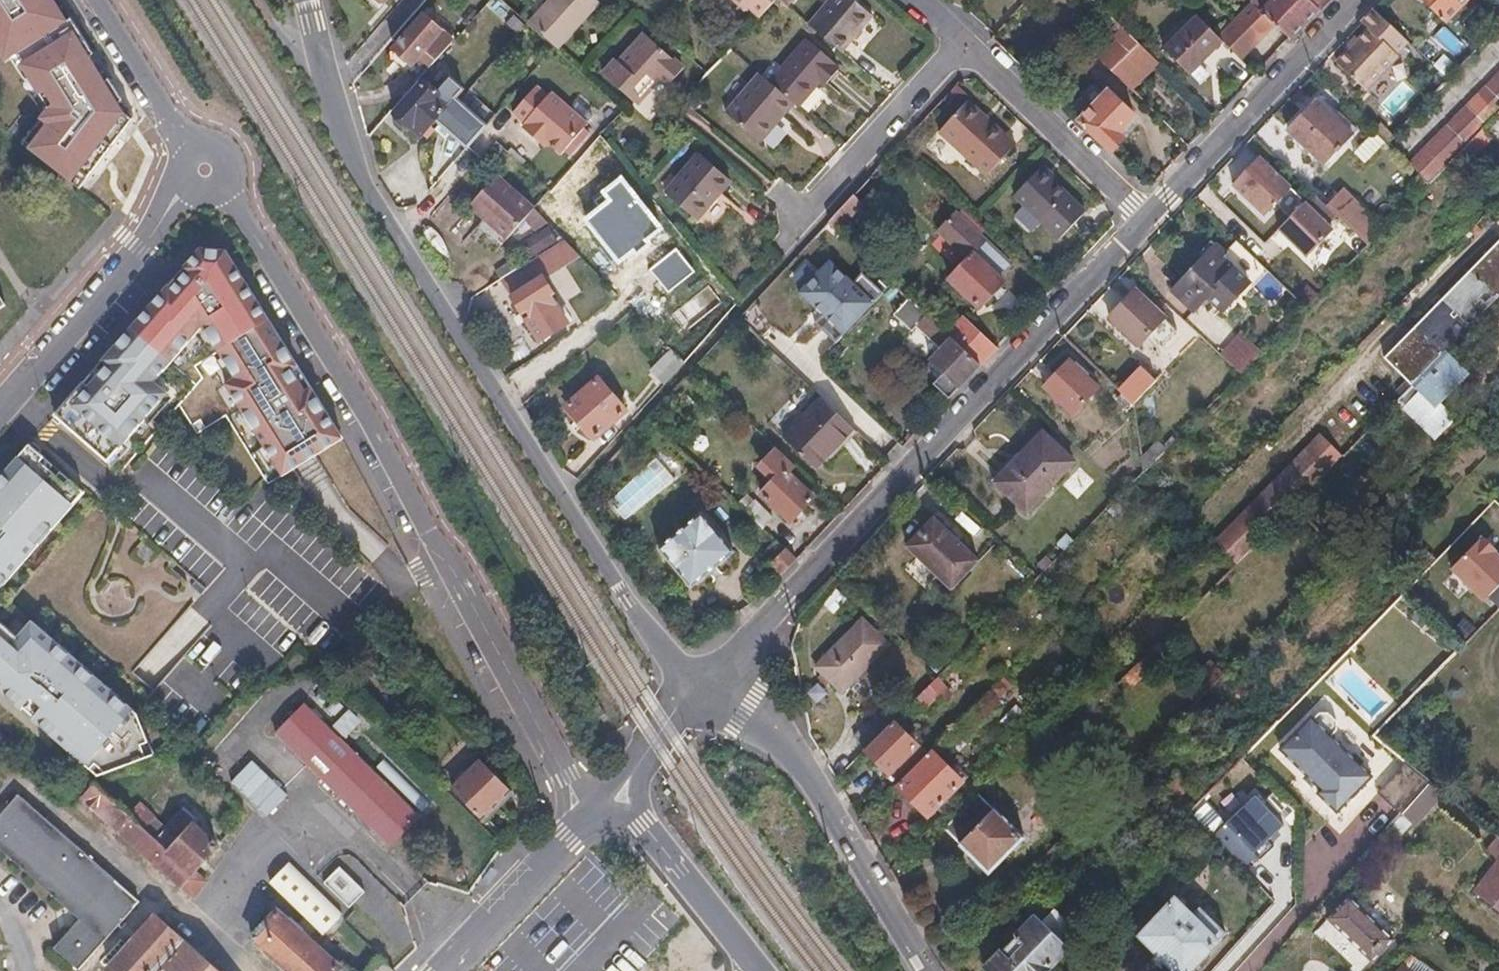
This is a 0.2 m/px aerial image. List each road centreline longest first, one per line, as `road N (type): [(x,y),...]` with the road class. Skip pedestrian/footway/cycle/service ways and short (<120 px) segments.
road 1 (tertiary): [(305,0),(327,101),(384,220),(627,602),(695,687)]
road 2 (residential): [(592,814),(205,170)]
road 3 (residential): [(695,687),(734,662),(1152,215)]
road 4 (tertiary): [(695,687),(792,748),(925,970)]
road 5 (residential): [(0,404),(205,170)]
road 6 (residential): [(1152,215),(1355,0)]
road 7 (residential): [(1152,215),(964,47)]
road 8 (residential): [(964,47),(791,210)]
road 9 (tertiary): [(761,970),(623,796)]
road 10 (residential): [(592,814),(440,970)]
road 11 (residential): [(101,0),(205,170)]
road 12 (tertiary): [(695,687),(623,796)]

